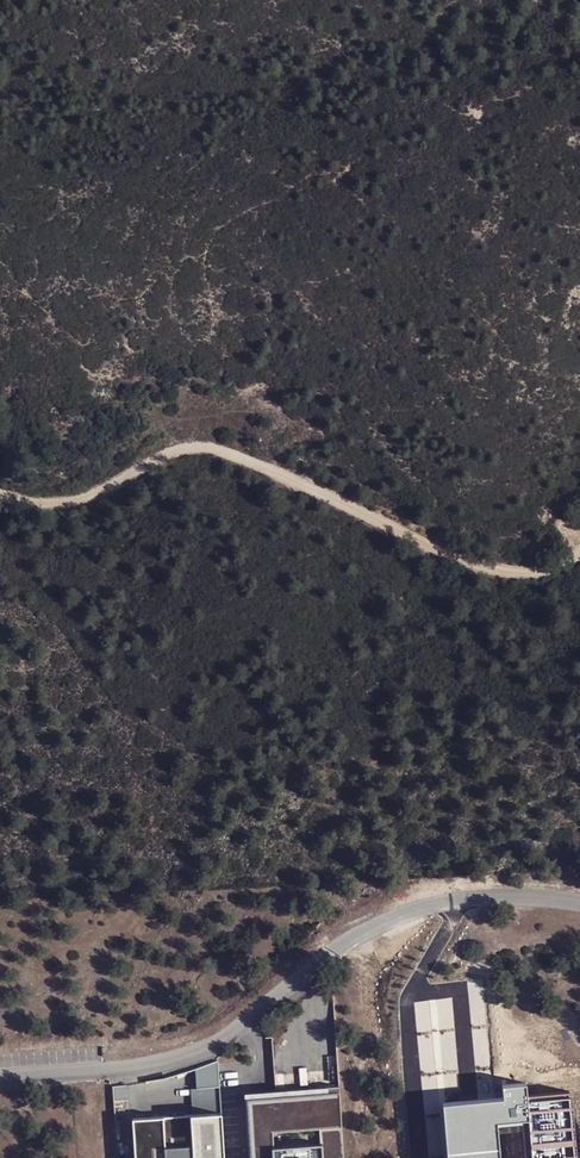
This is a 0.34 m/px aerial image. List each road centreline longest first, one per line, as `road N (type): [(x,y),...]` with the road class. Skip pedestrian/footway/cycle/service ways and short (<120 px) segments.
road 1 (track): [(0,496),(63,504),(98,497),(182,453),(276,479),(474,562),(522,573),(559,568),(579,555)]
road 2 (unclassified): [(0,1074),(181,1058),(242,1028),(364,930),(454,901)]
road 3 (unclassified): [(422,1157),(407,1000),(454,916),(454,901)]
road 4 (unclassified): [(454,901),(579,902)]

